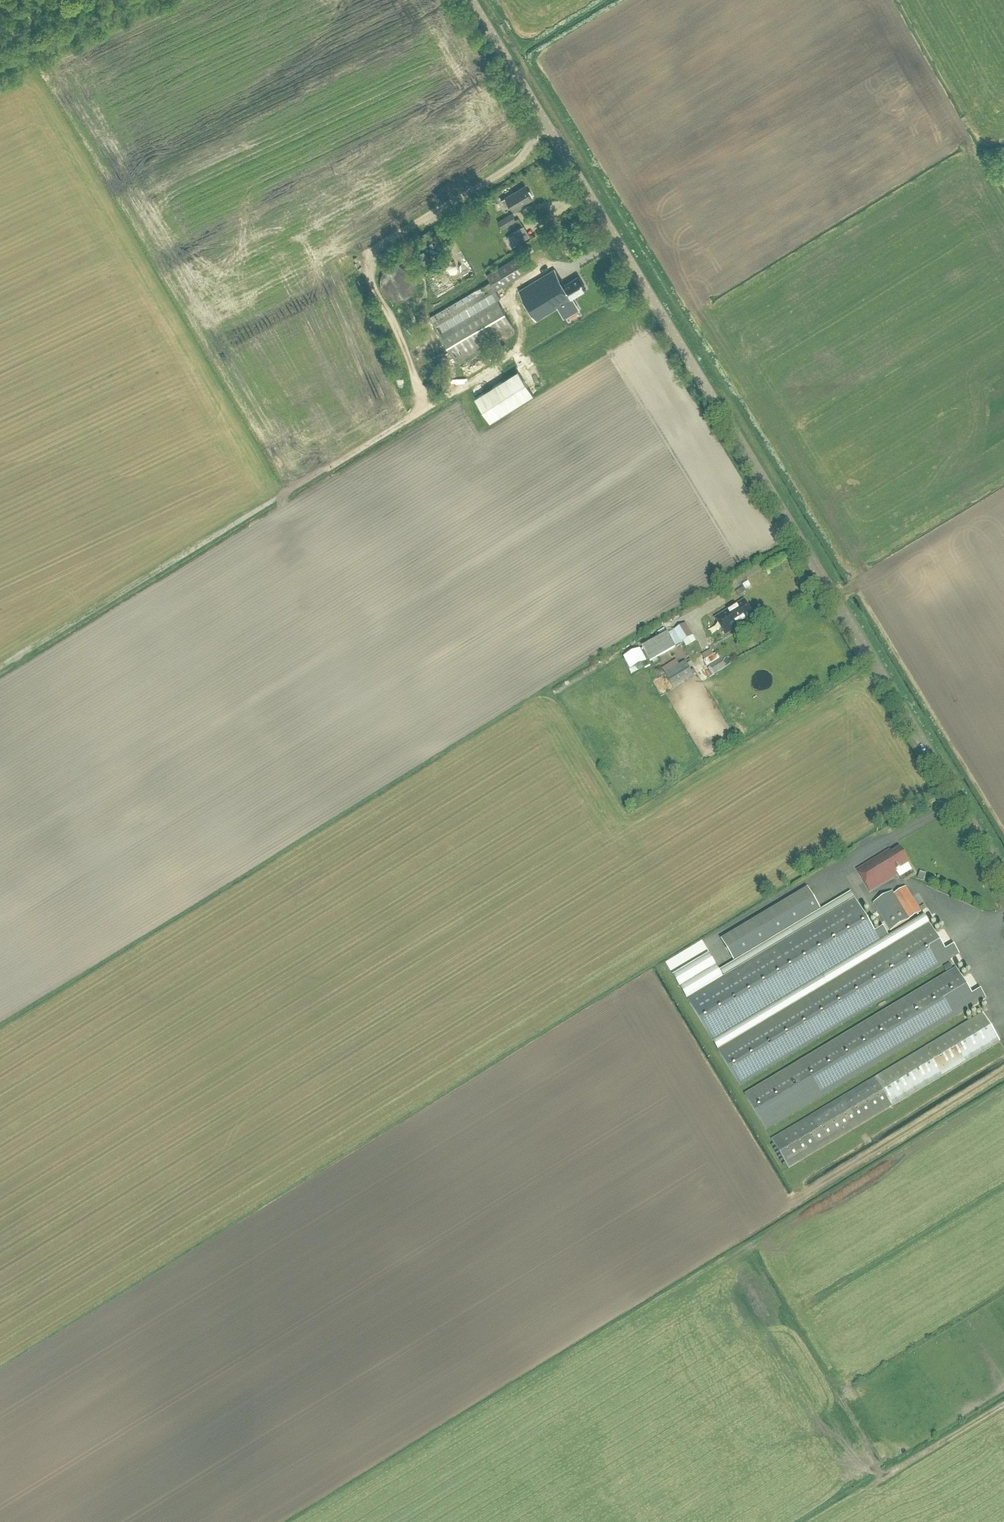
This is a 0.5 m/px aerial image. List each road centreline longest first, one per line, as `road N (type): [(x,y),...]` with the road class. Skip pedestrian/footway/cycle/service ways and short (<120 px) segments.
road 1 (tertiary): [(1003,881),(469,0)]
road 2 (track): [(431,400),(0,667)]
road 3 (track): [(1003,1068),(799,1197)]
road 4 (track): [(818,1521),(1003,1407)]

